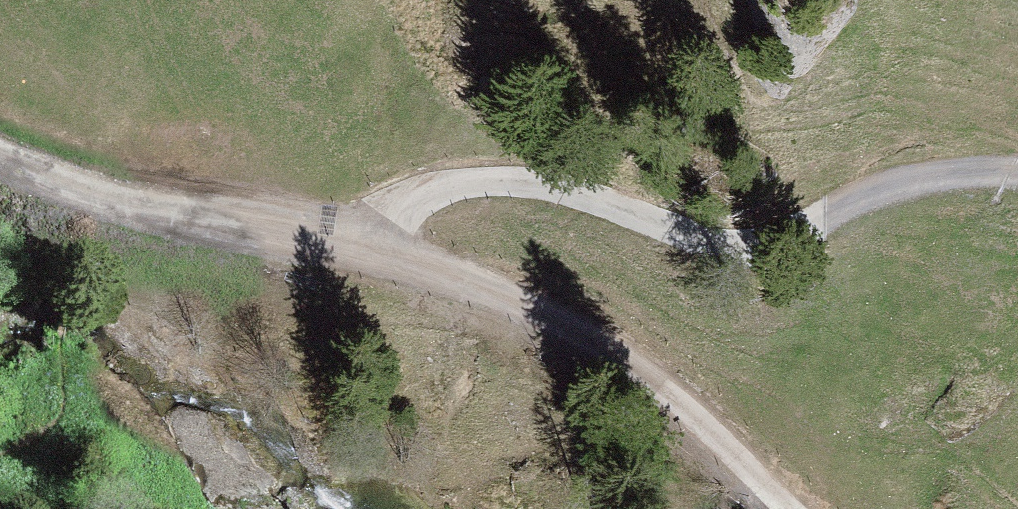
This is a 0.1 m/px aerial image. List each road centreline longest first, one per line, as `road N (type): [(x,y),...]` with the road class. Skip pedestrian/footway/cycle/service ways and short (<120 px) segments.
road 1 (track): [(1017,177),(932,180),(854,200),(757,256),(500,183),(420,200),(372,252)]
road 2 (track): [(791,508),(622,372),(510,302),(372,252)]
road 3 (track): [(372,252),(94,198),(0,158)]

